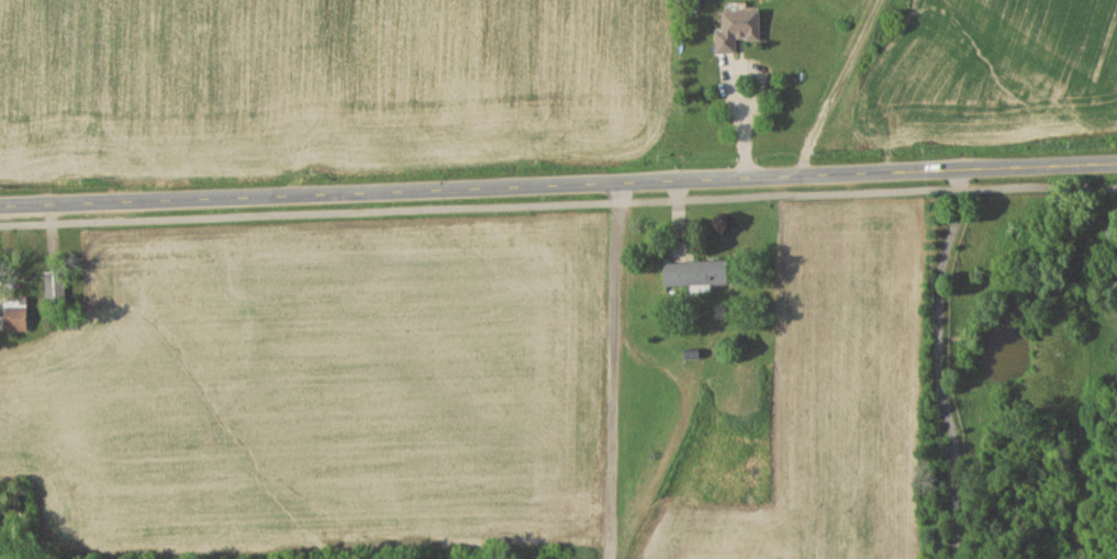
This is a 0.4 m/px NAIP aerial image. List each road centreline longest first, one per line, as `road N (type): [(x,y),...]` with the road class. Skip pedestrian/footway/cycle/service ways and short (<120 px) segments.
road 1 (residential): [(0,206),(1116,160)]

